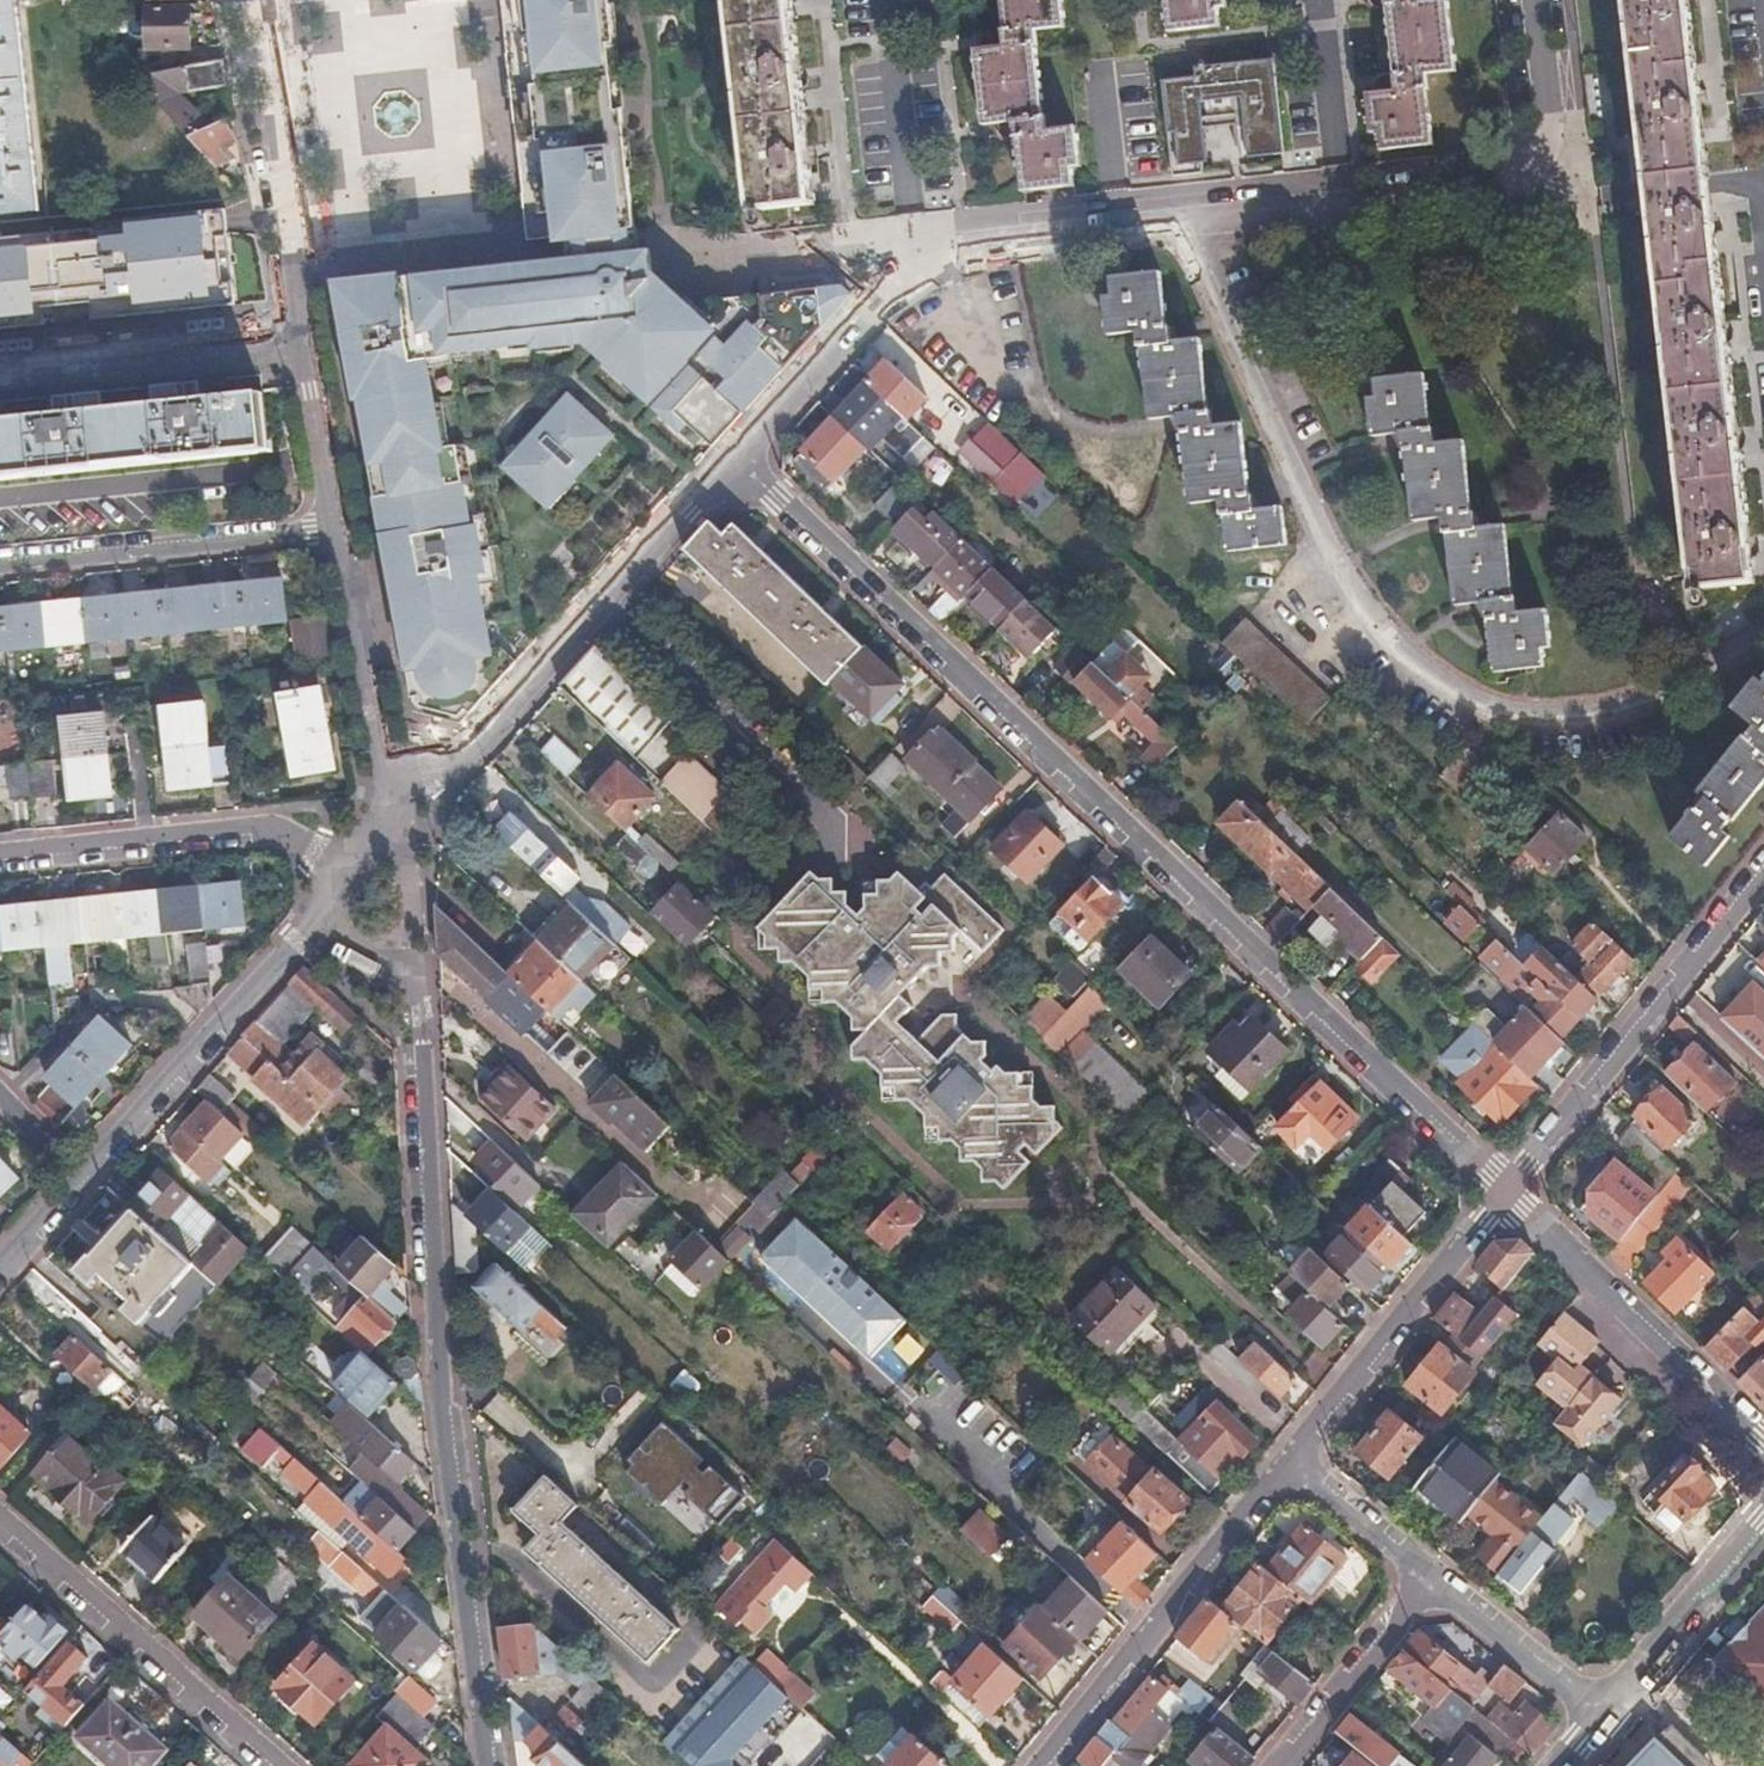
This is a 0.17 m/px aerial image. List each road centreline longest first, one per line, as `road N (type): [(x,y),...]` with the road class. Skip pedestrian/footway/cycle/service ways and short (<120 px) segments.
road 1 (residential): [(1507,1197),(737,464)]
road 2 (residential): [(1163,224),(1351,580),(1415,652),(1474,694),(1549,715),(1596,712),(1647,702),(1763,641)]
road 3 (residential): [(496,1765),(449,1397),(428,1040)]
road 4 (residential): [(737,464),(909,256),(1163,224)]
road 5 (residential): [(1763,873),(1507,1197)]
road 6 (residential): [(1047,1765),(1293,1463)]
road 7 (residential): [(475,748),(737,464)]
road 8 (residential): [(0,1523),(276,1765)]
road 9 (residential): [(1763,1450),(1507,1197)]
road 10 (residential): [(1163,224),(1510,186)]
road 11 (residential): [(347,526),(0,564)]
road 12 (residential): [(313,338),(254,0)]
road 13 (residential): [(1293,1463),(1507,1197)]
road 14 (residential): [(313,338),(0,371)]
road 15 (residential): [(286,960),(80,1182)]
road 16 (residential): [(267,830),(0,856)]
road 17 (residential): [(394,779),(347,526)]
road 18 (residential): [(1763,1524),(1598,1720)]
road 19 (residential): [(1279,1765),(1430,1578)]
road 20 (residential): [(1598,1720),(1430,1578)]
road 21 (residential): [(1539,0),(1551,115),(1546,153),(1510,186)]
road 22 (residential): [(347,526),(313,338)]
road 23 (residential): [(1430,1578),(1293,1463)]

